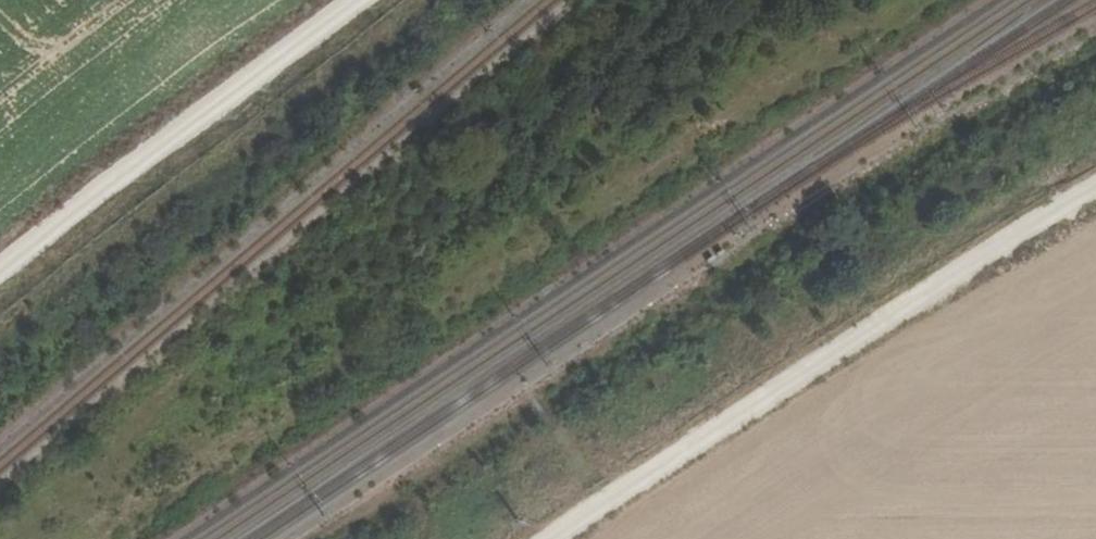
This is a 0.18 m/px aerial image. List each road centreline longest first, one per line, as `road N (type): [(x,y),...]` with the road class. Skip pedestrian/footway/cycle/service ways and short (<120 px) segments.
road 1 (track): [(547,538),(1095,186)]
road 2 (track): [(359,0),(0,269)]

